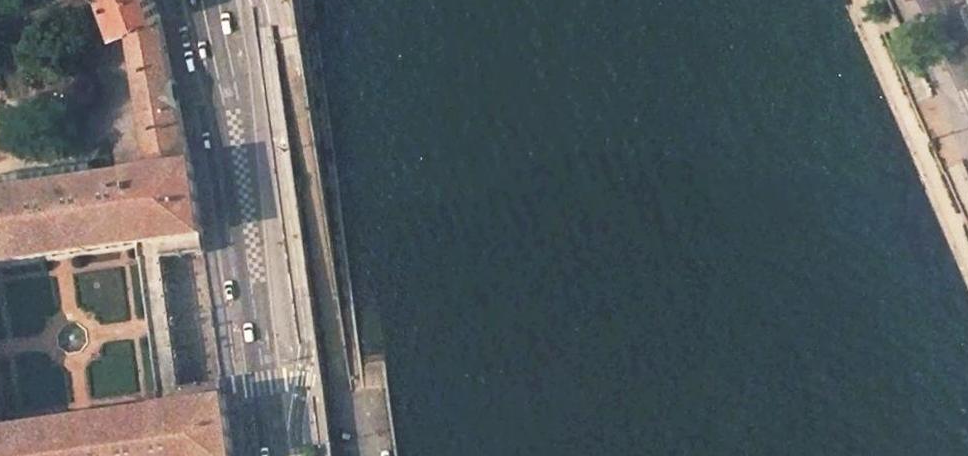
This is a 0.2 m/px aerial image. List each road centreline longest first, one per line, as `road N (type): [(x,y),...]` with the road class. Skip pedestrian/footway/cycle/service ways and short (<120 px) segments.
road 1 (primary): [(275,455),(202,0)]

